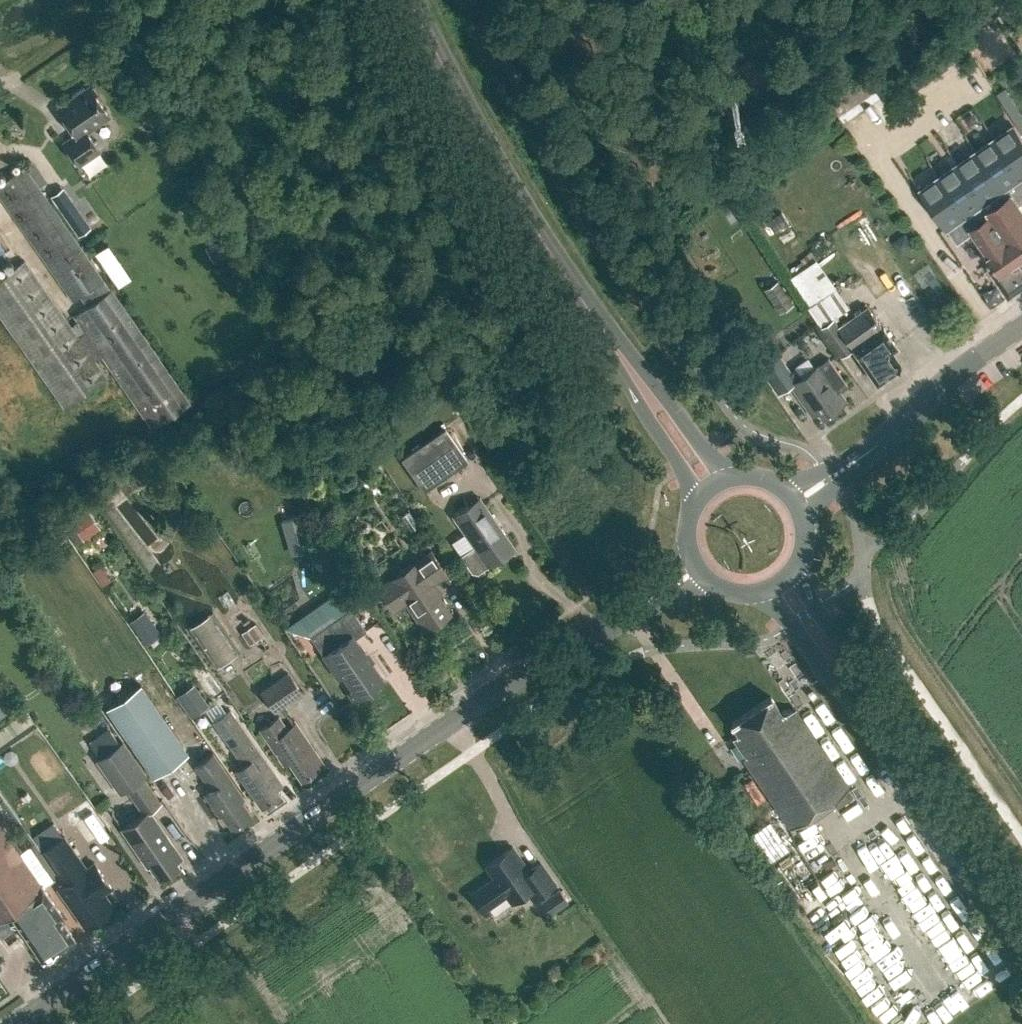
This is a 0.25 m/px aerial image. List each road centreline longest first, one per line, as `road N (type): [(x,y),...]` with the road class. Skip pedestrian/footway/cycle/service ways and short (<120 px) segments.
road 1 (tertiary): [(12,1023),(499,688),(701,573)]
road 2 (primary): [(711,488),(478,133),(411,0)]
road 3 (primary): [(1021,931),(782,583)]
road 4 (tertiary): [(796,501),(1021,325)]
road 5 (track): [(91,0),(16,49),(15,84)]

